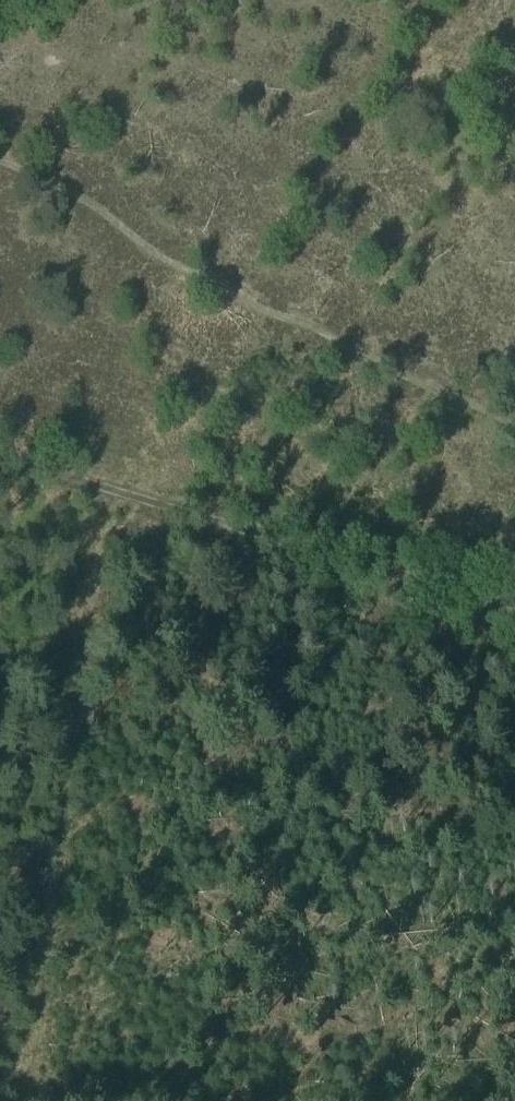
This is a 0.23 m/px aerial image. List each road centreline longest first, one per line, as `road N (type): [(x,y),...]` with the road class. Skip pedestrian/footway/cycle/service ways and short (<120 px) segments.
road 1 (track): [(0,457),(514,617)]

